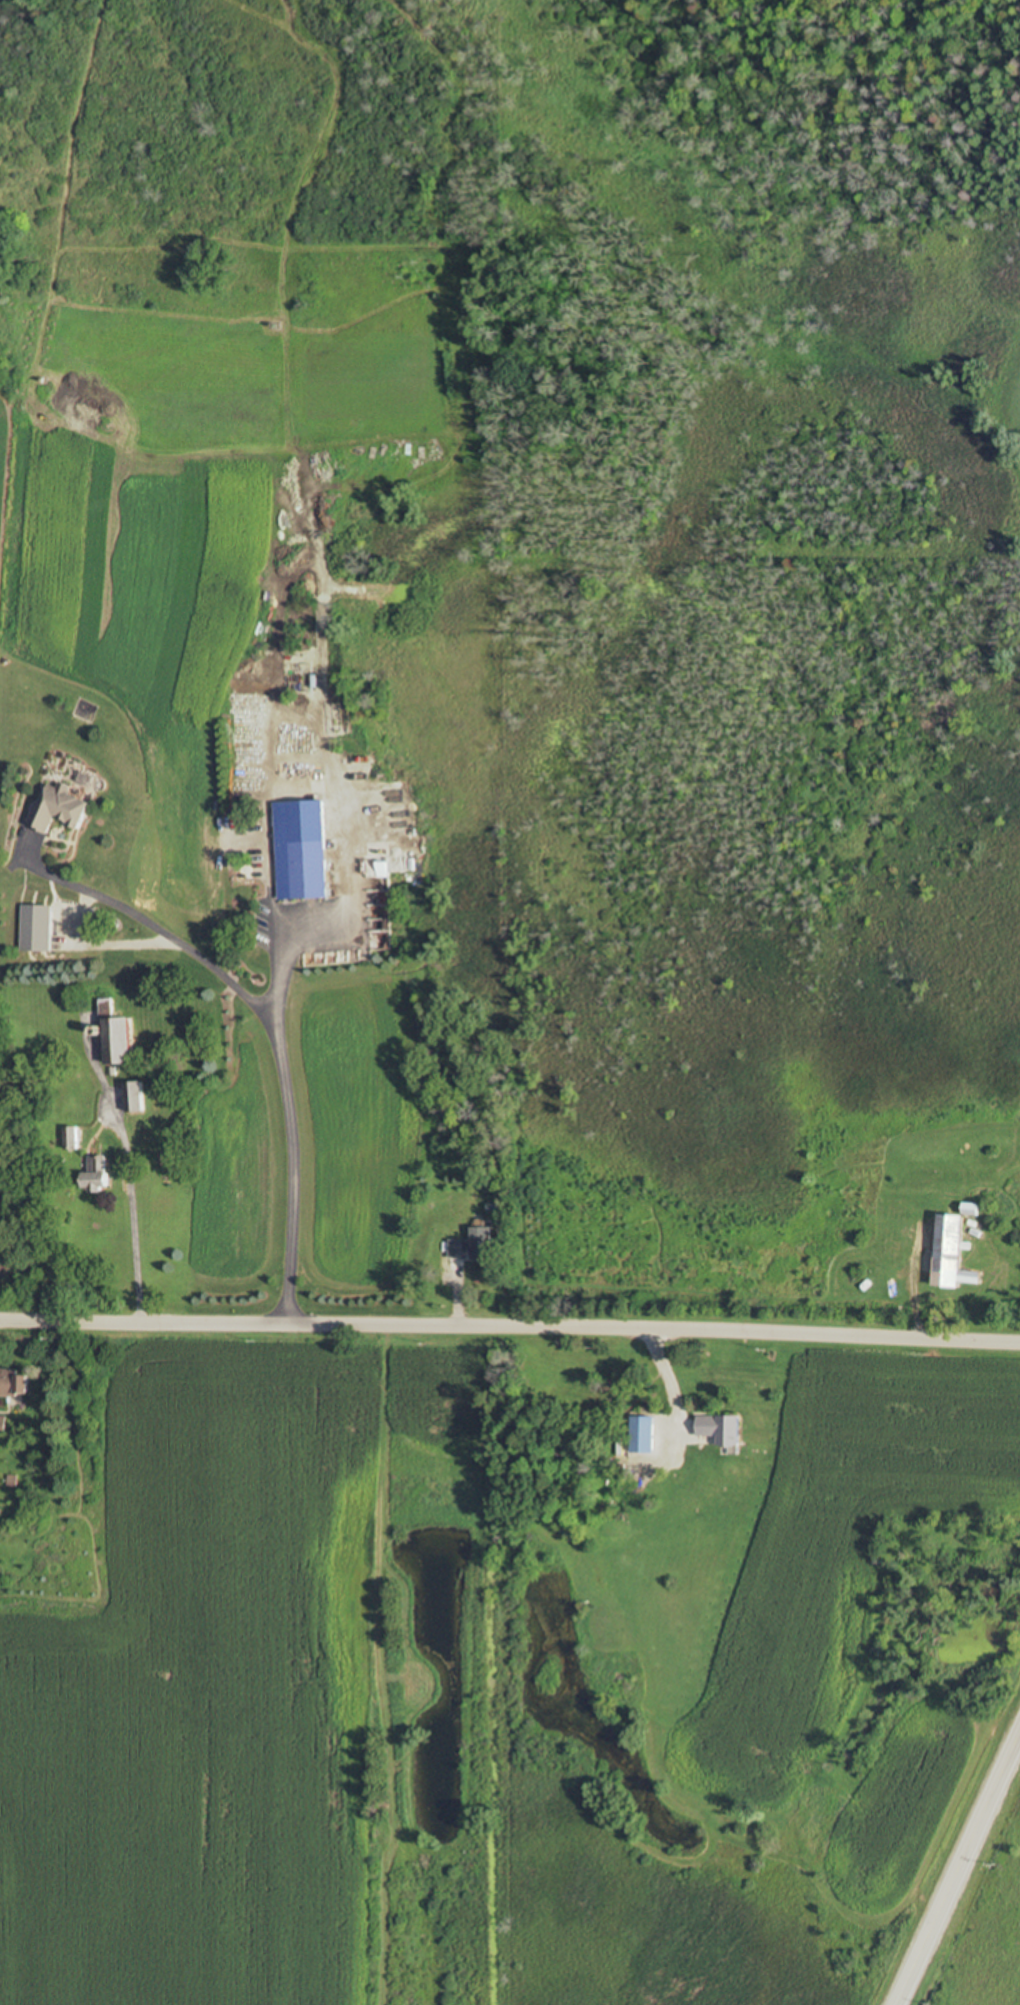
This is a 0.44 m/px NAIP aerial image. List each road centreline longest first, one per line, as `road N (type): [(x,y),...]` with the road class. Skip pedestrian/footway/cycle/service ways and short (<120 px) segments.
road 1 (residential): [(0,1322),(487,1329),(1019,1349)]
road 2 (secondary): [(899,2004),(1019,1741)]

